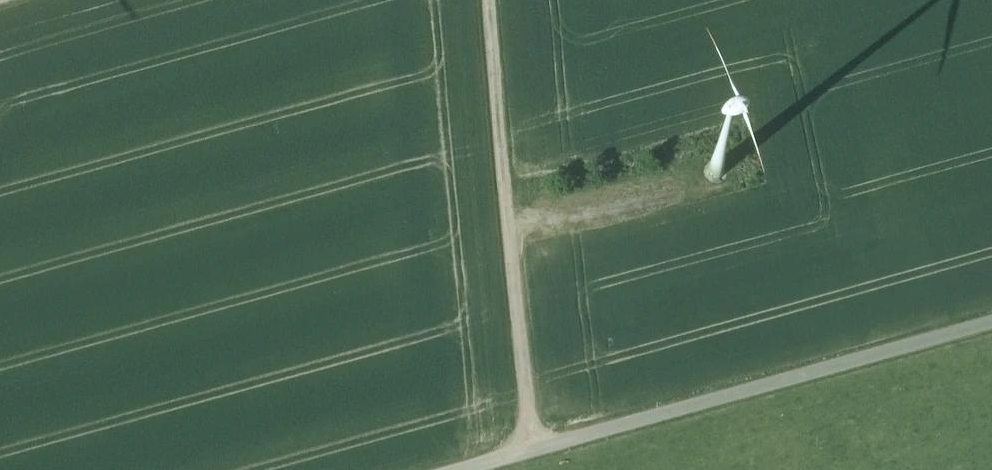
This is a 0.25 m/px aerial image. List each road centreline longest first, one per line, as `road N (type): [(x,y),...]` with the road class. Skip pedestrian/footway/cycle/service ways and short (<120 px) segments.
road 1 (unclassified): [(991,303),(393,469)]
road 2 (track): [(485,0),(521,436)]
road 3 (track): [(503,208),(666,159)]

